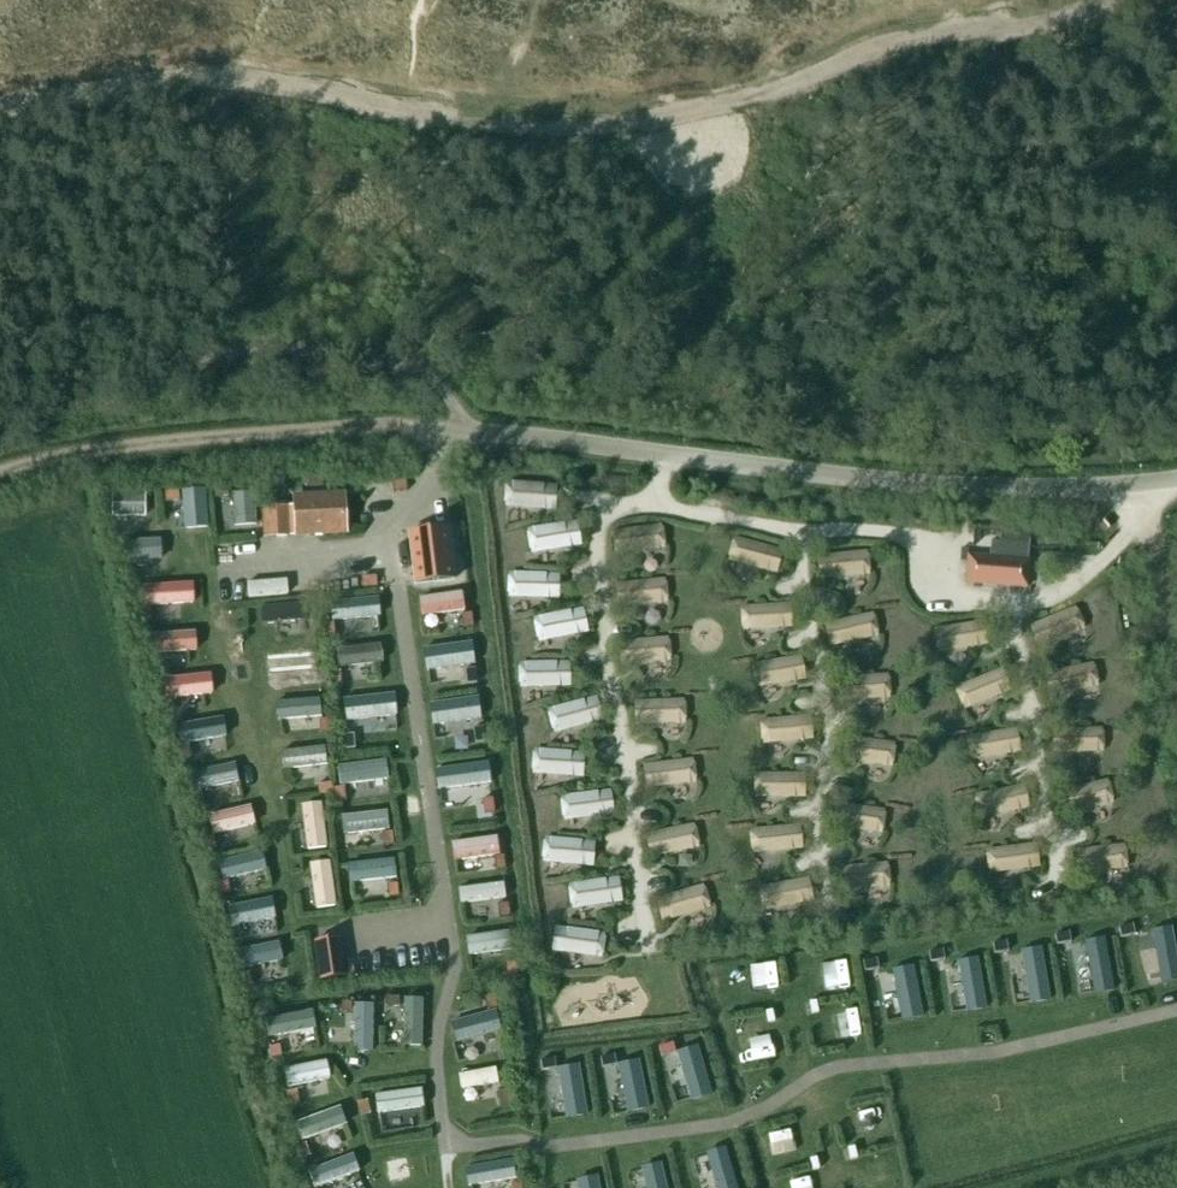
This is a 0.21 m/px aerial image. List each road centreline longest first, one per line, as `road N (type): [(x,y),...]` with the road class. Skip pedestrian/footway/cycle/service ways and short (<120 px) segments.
road 1 (track): [(0,112),(128,80),(233,72),(503,129),(612,126),(684,118),(886,52),(1004,35),(1116,0)]
road 2 (unclassified): [(384,426),(915,482),(1098,489),(1176,481)]
road 3 (track): [(384,426),(190,442),(0,473)]
road 4 (track): [(1176,661),(1131,487)]

